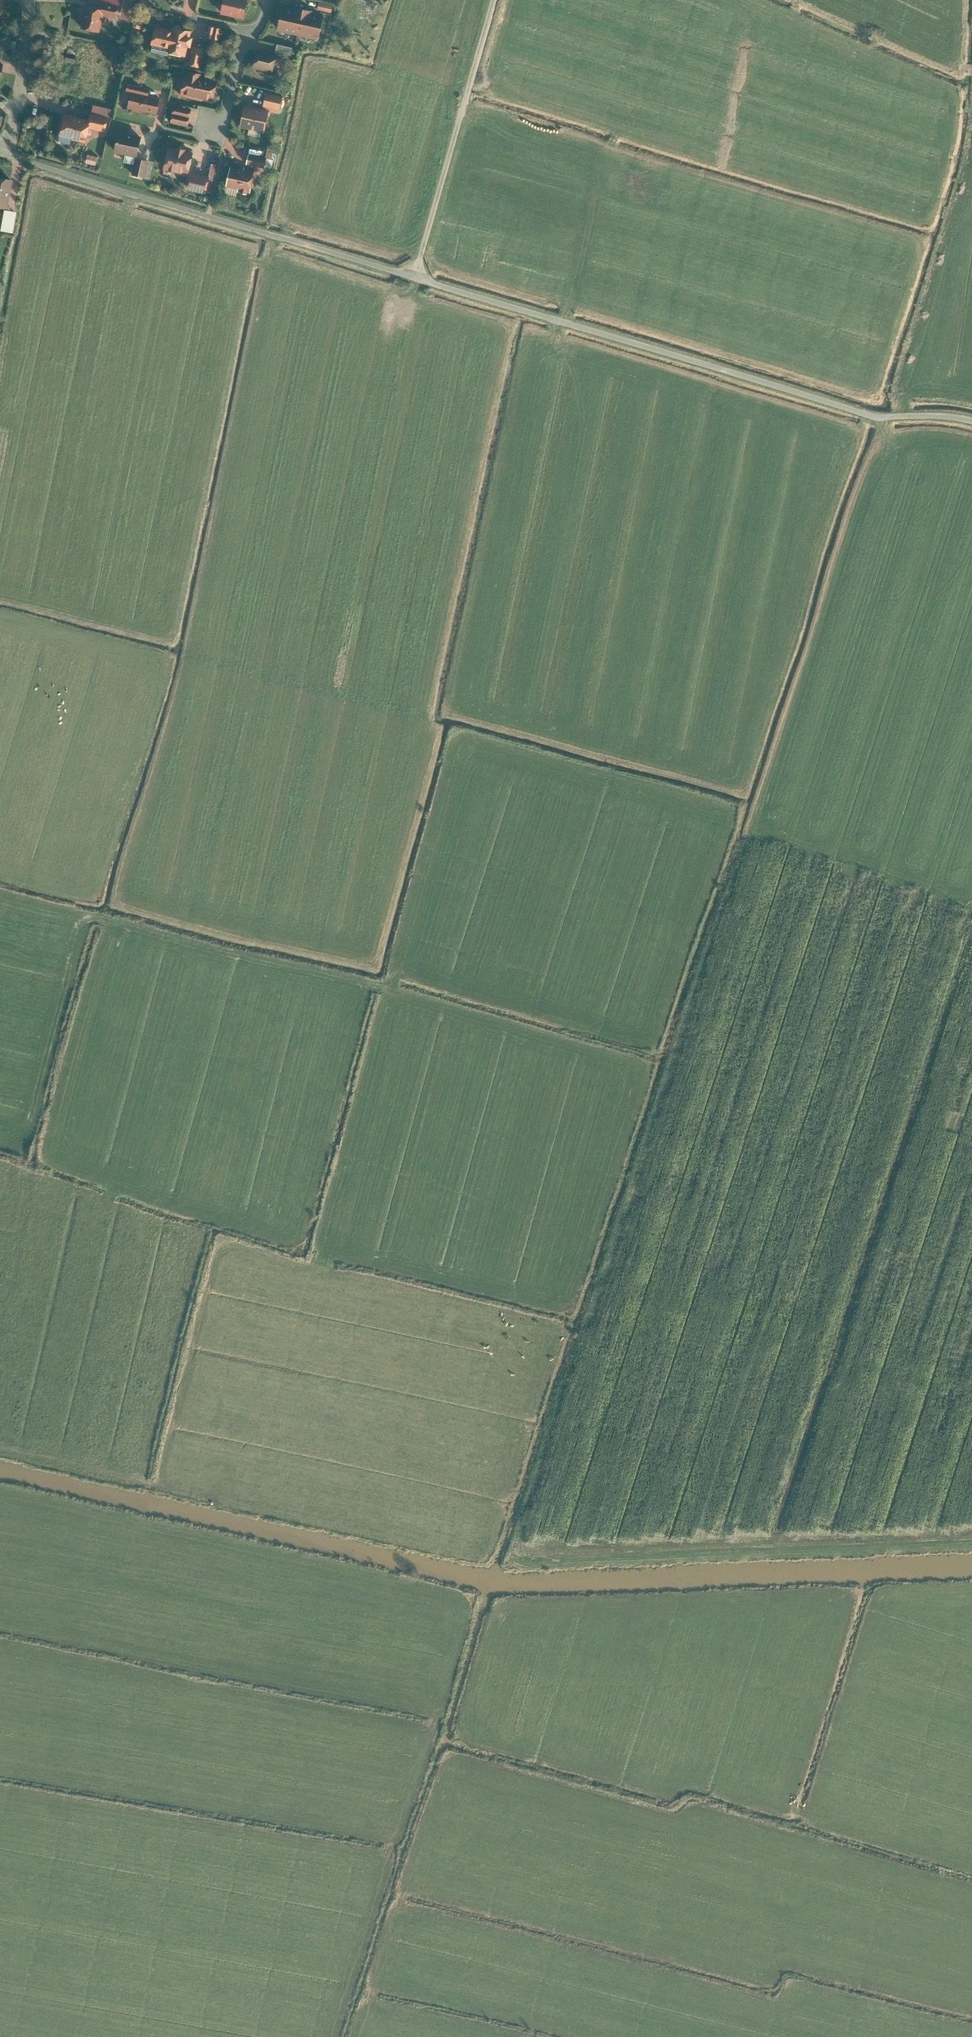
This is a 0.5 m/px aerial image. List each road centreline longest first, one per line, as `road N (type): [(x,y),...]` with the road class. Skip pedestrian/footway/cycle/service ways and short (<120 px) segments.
road 1 (track): [(291,241),(874,414),(971,420)]
road 2 (residential): [(4,155),(291,241)]
road 3 (track): [(493,0),(414,278)]
road 4 (residential): [(4,155),(25,64),(27,0)]
road 5 (residential): [(269,0),(241,54),(227,113),(212,125)]

